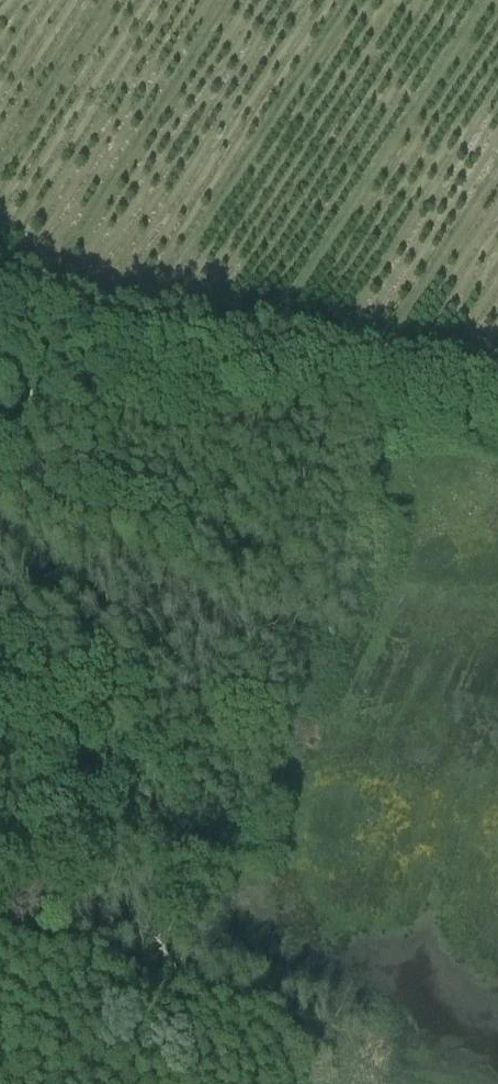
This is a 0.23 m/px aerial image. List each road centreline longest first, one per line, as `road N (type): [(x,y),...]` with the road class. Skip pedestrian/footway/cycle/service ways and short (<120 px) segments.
road 1 (track): [(0,274),(55,315),(497,379)]

